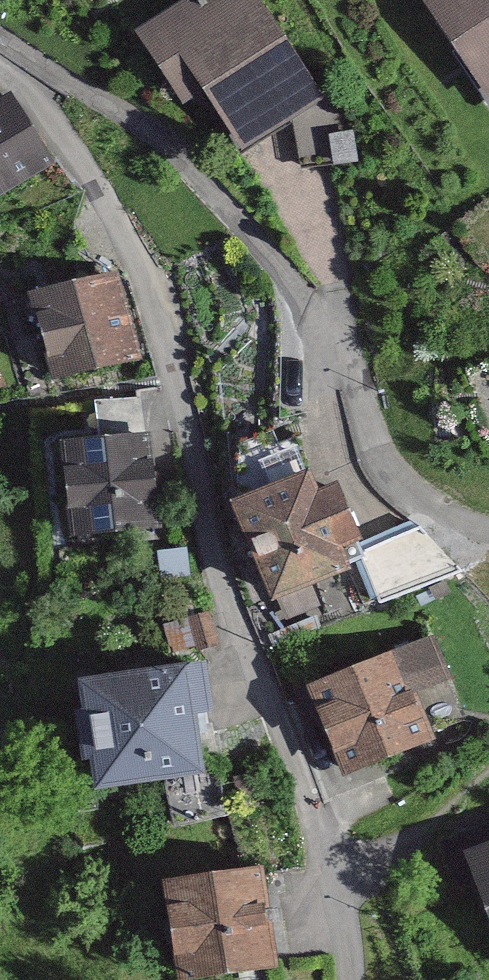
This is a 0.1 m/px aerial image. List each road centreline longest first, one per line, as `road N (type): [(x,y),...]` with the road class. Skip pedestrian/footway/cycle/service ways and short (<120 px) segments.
road 1 (residential): [(0,60),(138,291),(245,628),(345,894),(345,979)]

